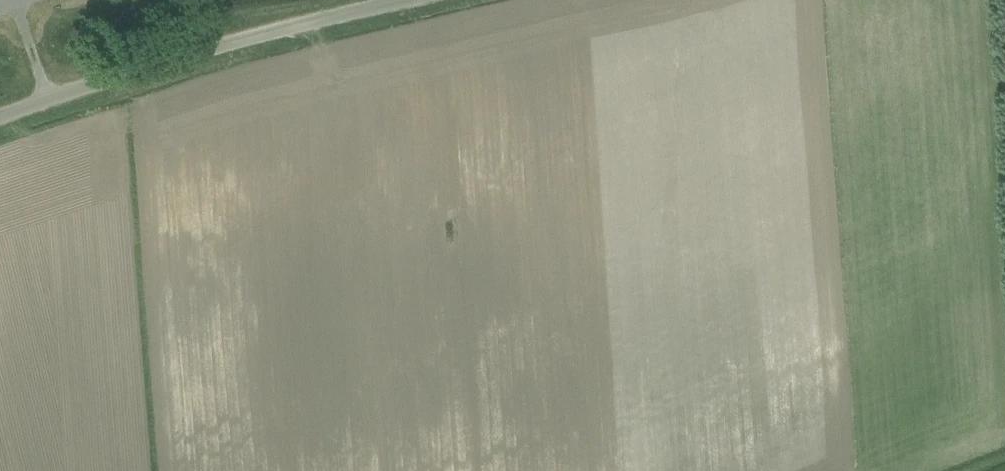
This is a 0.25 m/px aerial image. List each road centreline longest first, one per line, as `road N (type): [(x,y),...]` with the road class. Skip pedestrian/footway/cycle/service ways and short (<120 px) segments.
road 1 (unclassified): [(0,120),(94,88),(480,0)]

